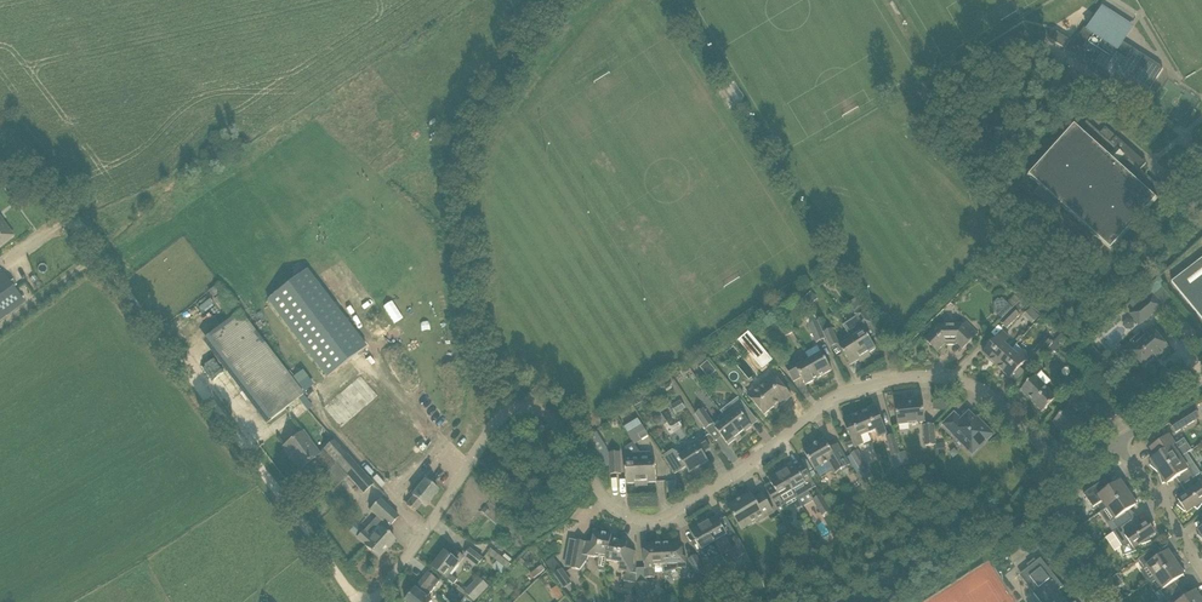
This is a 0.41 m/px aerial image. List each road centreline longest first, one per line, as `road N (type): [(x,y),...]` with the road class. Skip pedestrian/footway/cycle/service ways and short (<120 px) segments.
road 1 (residential): [(379,601),(500,417),(519,406),(551,416),(614,510),(641,522),(668,516),(825,401),(877,383),(925,376),(979,386),(1055,459),(1119,440)]
road 2 (unclassified): [(359,601),(32,162)]
road 3 (residential): [(1201,570),(1119,440)]

